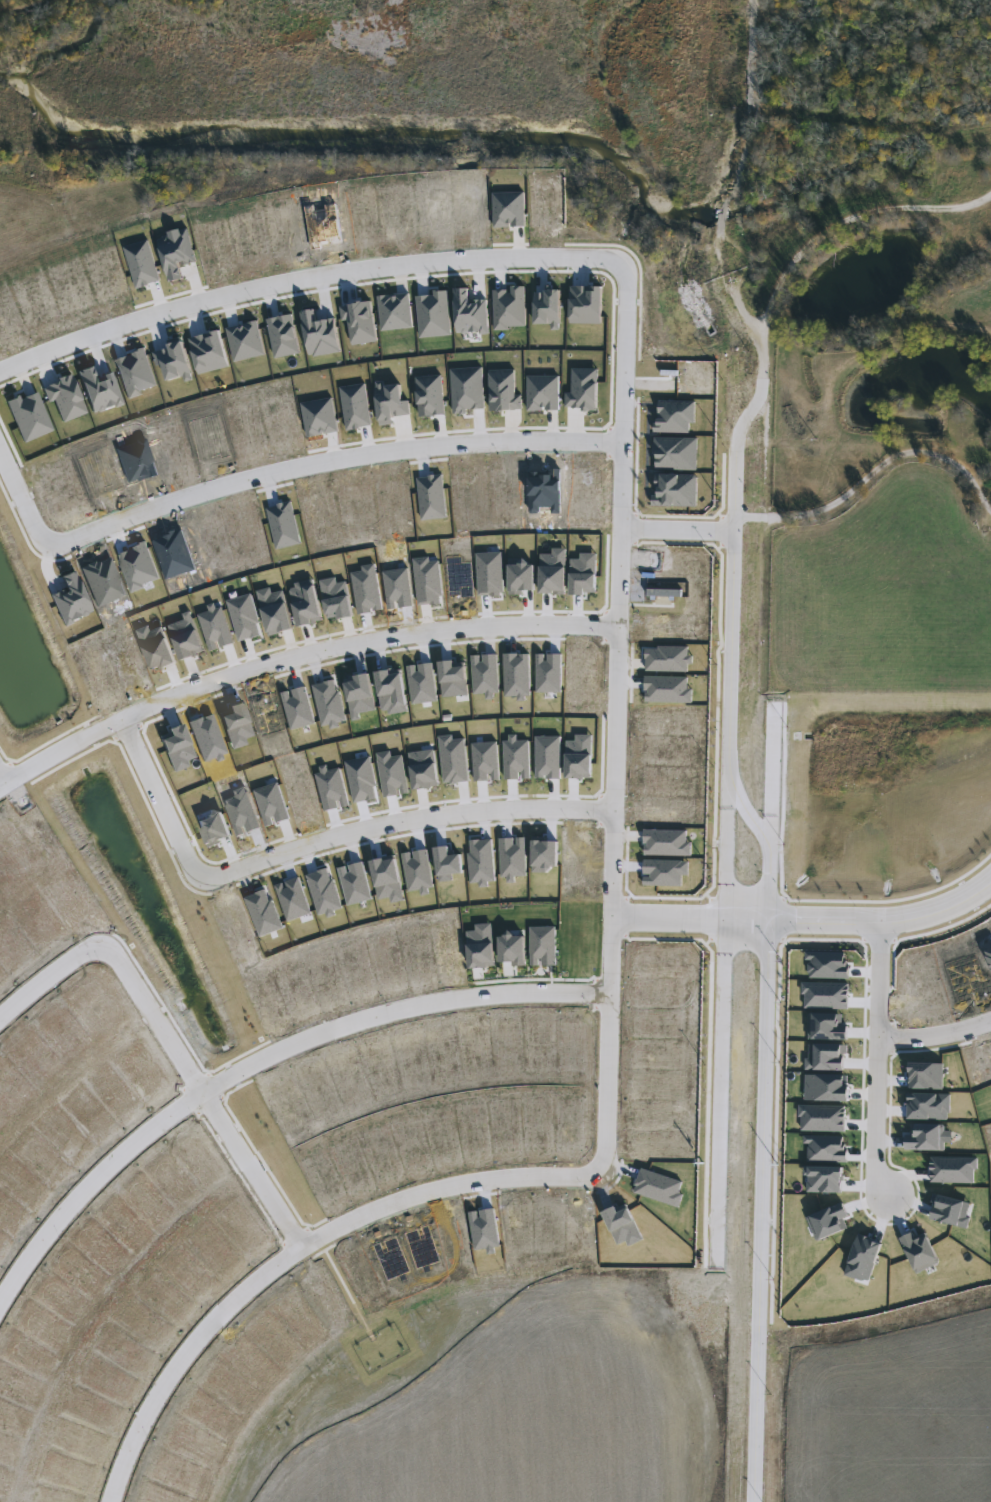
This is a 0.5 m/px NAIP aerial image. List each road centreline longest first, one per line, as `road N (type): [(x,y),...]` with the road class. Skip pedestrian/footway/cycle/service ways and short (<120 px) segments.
road 1 (residential): [(620,266),(627,286),(613,918),(606,1155),(599,1171)]
road 2 (residential): [(0,1302),(38,1244),(110,1163),(149,1128),(260,1061),(362,1020),(442,1001),(611,995)]
road 3 (residential): [(0,786),(171,696),(305,652),(442,629),(619,626)]
road 4 (residential): [(0,370),(173,308),(337,270),(469,257),(603,258),(620,266)]
road 5 (residential): [(599,1171),(438,1189),(302,1247),(235,1299),(162,1384),(109,1501)]
road 6 (residential): [(767,921),(764,845),(731,791),(732,530),(737,442),(761,390),(755,347)]
road 7 (residential): [(623,444),(477,444),(335,461),(53,542)]
road 8 (tertiary): [(754,1501),(767,921)]
road 9 (residential): [(207,874),(384,823),(615,808)]
road 10 (residential): [(99,951),(121,963),(302,1247)]
road 11 (track): [(726,283),(718,251),(722,202),(741,127),(752,0)]
road 12 (tertiary): [(990,889),(954,913),(924,920),(767,921)]
road 13 (residential): [(990,1026),(883,1043),(888,922)]
road 14 (residential): [(121,718),(188,864),(207,874)]
road 15 (residential): [(613,918),(767,921)]
road 16 (residential): [(883,1043),(886,1196)]
road 17 (residential): [(731,791),(728,920)]
road 18 (residential): [(0,1017),(76,955),(99,951)]

